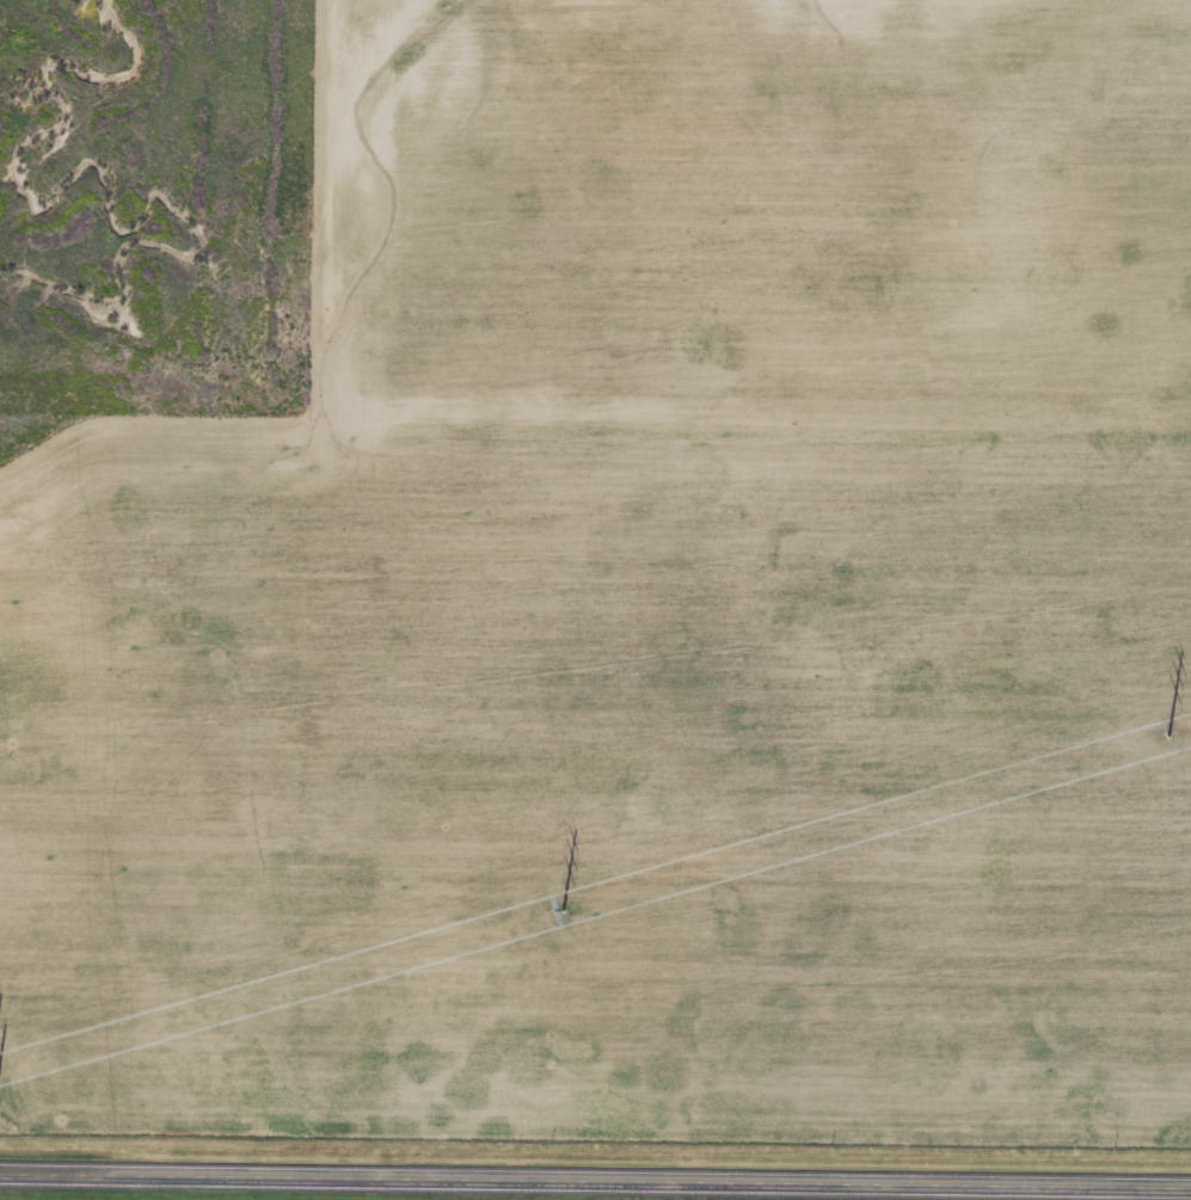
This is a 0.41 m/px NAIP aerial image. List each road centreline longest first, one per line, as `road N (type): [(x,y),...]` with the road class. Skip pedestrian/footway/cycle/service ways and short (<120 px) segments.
road 1 (primary): [(1190,1191),(0,1175)]

